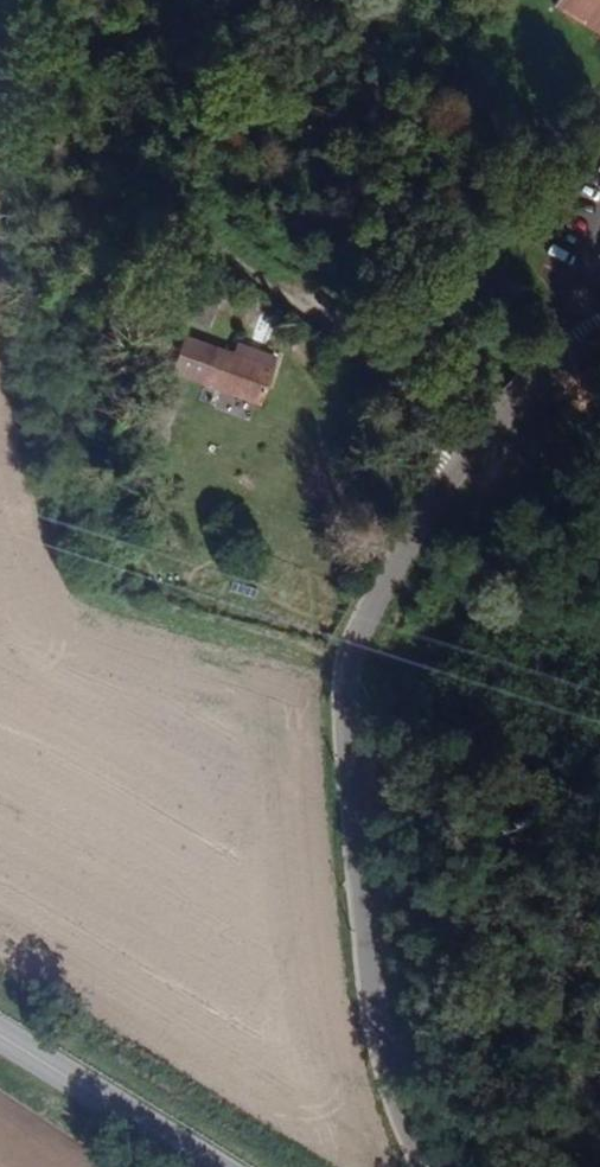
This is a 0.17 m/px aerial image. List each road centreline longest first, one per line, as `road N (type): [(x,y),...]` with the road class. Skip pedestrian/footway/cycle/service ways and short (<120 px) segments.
road 1 (residential): [(426,1166),(381,1012),(353,764),(354,653),(375,602),(457,472),(559,371)]
road 2 (track): [(457,472),(409,371),(177,227),(0,50)]
road 3 (tertiary): [(0,1038),(207,1166)]

